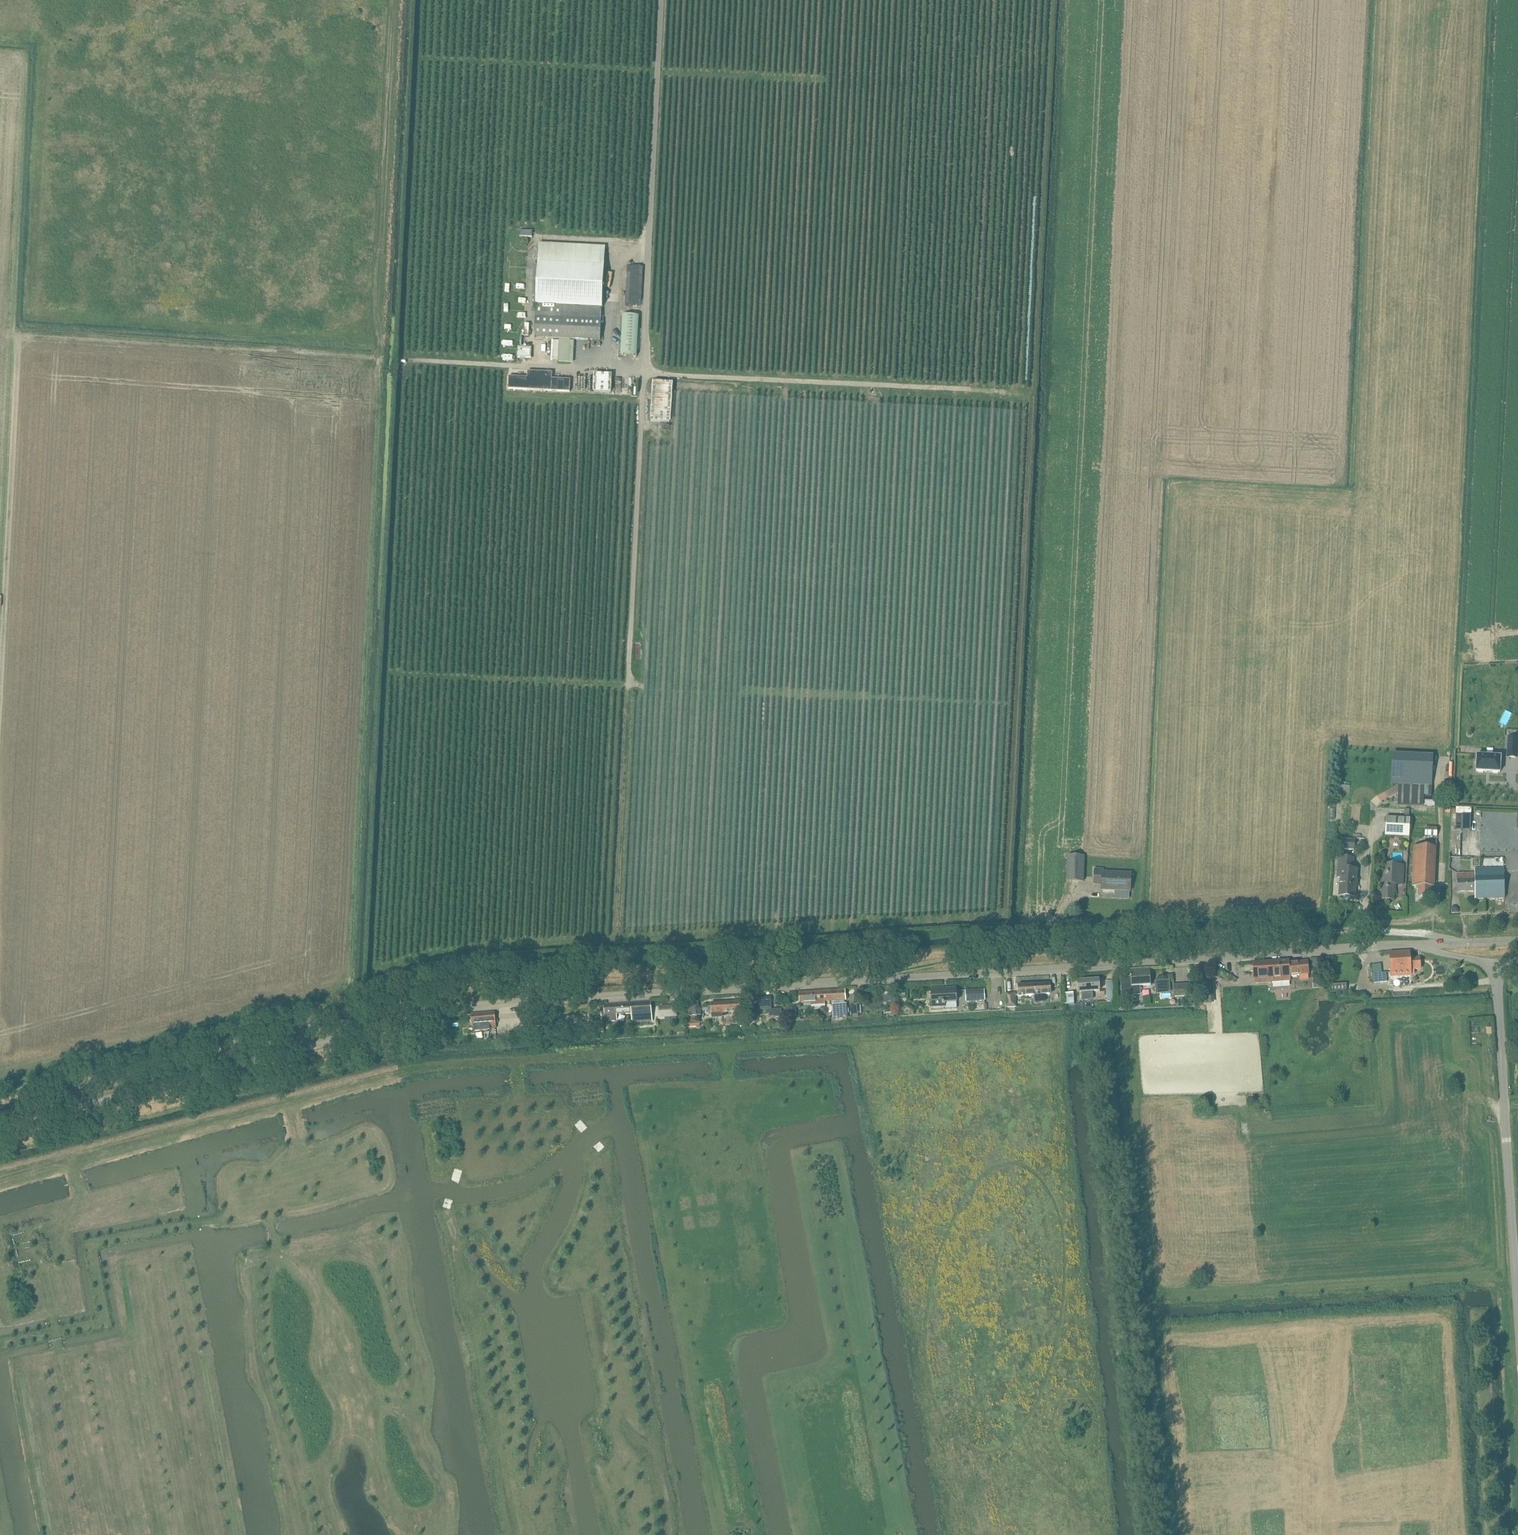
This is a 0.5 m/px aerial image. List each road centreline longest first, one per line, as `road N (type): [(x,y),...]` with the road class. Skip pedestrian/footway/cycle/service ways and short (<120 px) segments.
road 1 (tertiary): [(0,1128),(496,1005),(1415,945)]
road 2 (track): [(0,1107),(450,988),(1004,953)]
road 3 (track): [(643,372),(614,943),(1057,919)]
road 4 (track): [(1004,922),(1053,0)]
road 5 (track): [(402,360),(1033,393)]
road 6 (track): [(0,1182),(282,1106),(290,1111),(296,1145),(272,1201),(274,1246)]
road 7 (track): [(53,1166),(71,1172),(78,1190),(59,1233),(59,1282),(49,1306),(80,1446),(124,1534)]
road 8 (unclassified): [(1517,1319),(1496,965)]

